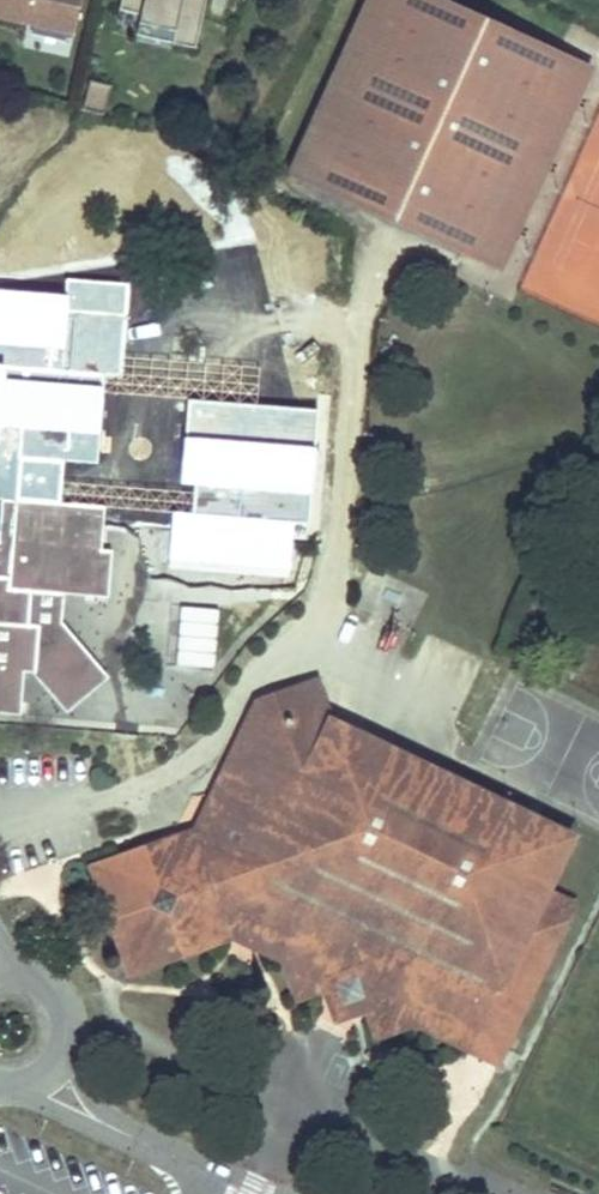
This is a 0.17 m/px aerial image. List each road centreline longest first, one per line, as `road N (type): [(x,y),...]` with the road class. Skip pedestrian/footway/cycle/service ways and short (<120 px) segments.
road 1 (residential): [(44,1078),(118,1133),(264,1193)]
road 2 (residential): [(44,1078),(59,1061),(65,1017),(37,981),(0,976)]

